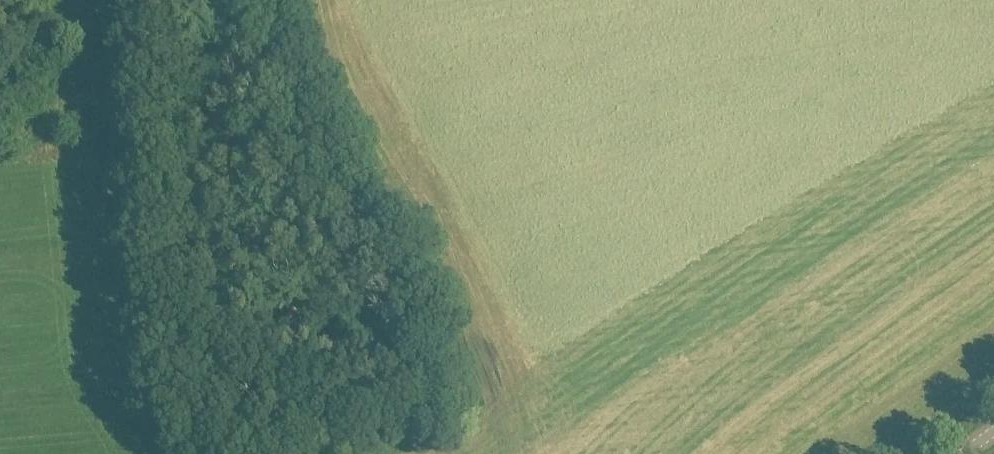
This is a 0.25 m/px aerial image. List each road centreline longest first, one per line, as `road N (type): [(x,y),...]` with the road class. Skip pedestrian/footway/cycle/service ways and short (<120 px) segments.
road 1 (unknown): [(0,316),(106,313),(255,333),(314,358),(438,453)]

